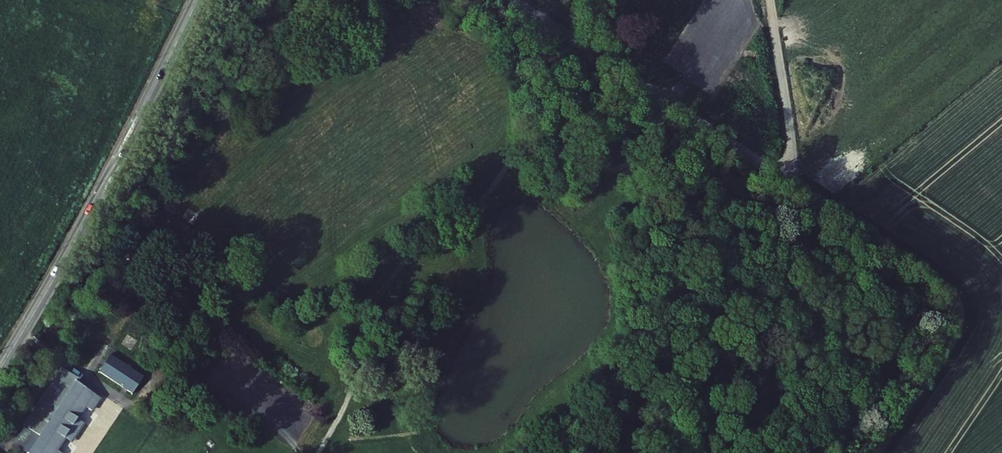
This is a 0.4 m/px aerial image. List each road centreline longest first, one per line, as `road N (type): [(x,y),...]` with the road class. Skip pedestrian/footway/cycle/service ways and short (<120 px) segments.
road 1 (residential): [(196,0),(0,367)]
road 2 (unclassified): [(787,171),(939,278),(958,305),(956,337),(877,452)]
road 3 (unclassified): [(516,0),(787,171)]
road 4 (unclassified): [(769,0),(787,171)]

